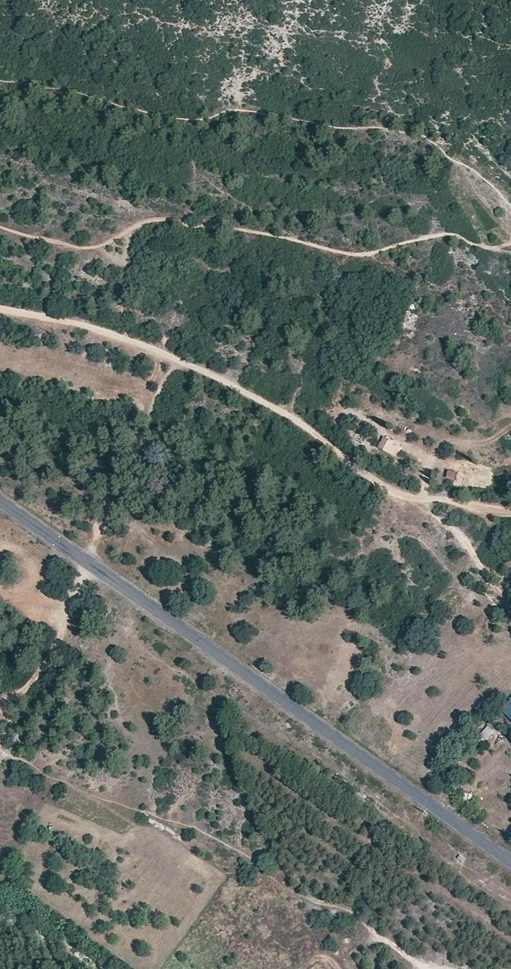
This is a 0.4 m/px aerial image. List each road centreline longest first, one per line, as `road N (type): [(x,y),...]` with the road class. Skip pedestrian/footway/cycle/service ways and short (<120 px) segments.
road 1 (tertiary): [(0,501),(510,863)]
road 2 (track): [(0,309),(110,334),(197,372),(280,413),(405,501),(450,499),(510,514)]
road 3 (track): [(0,228),(86,249),(166,218),(361,256),(436,234),(491,249),(510,245)]
road 4 (track): [(510,606),(464,535),(422,500)]

